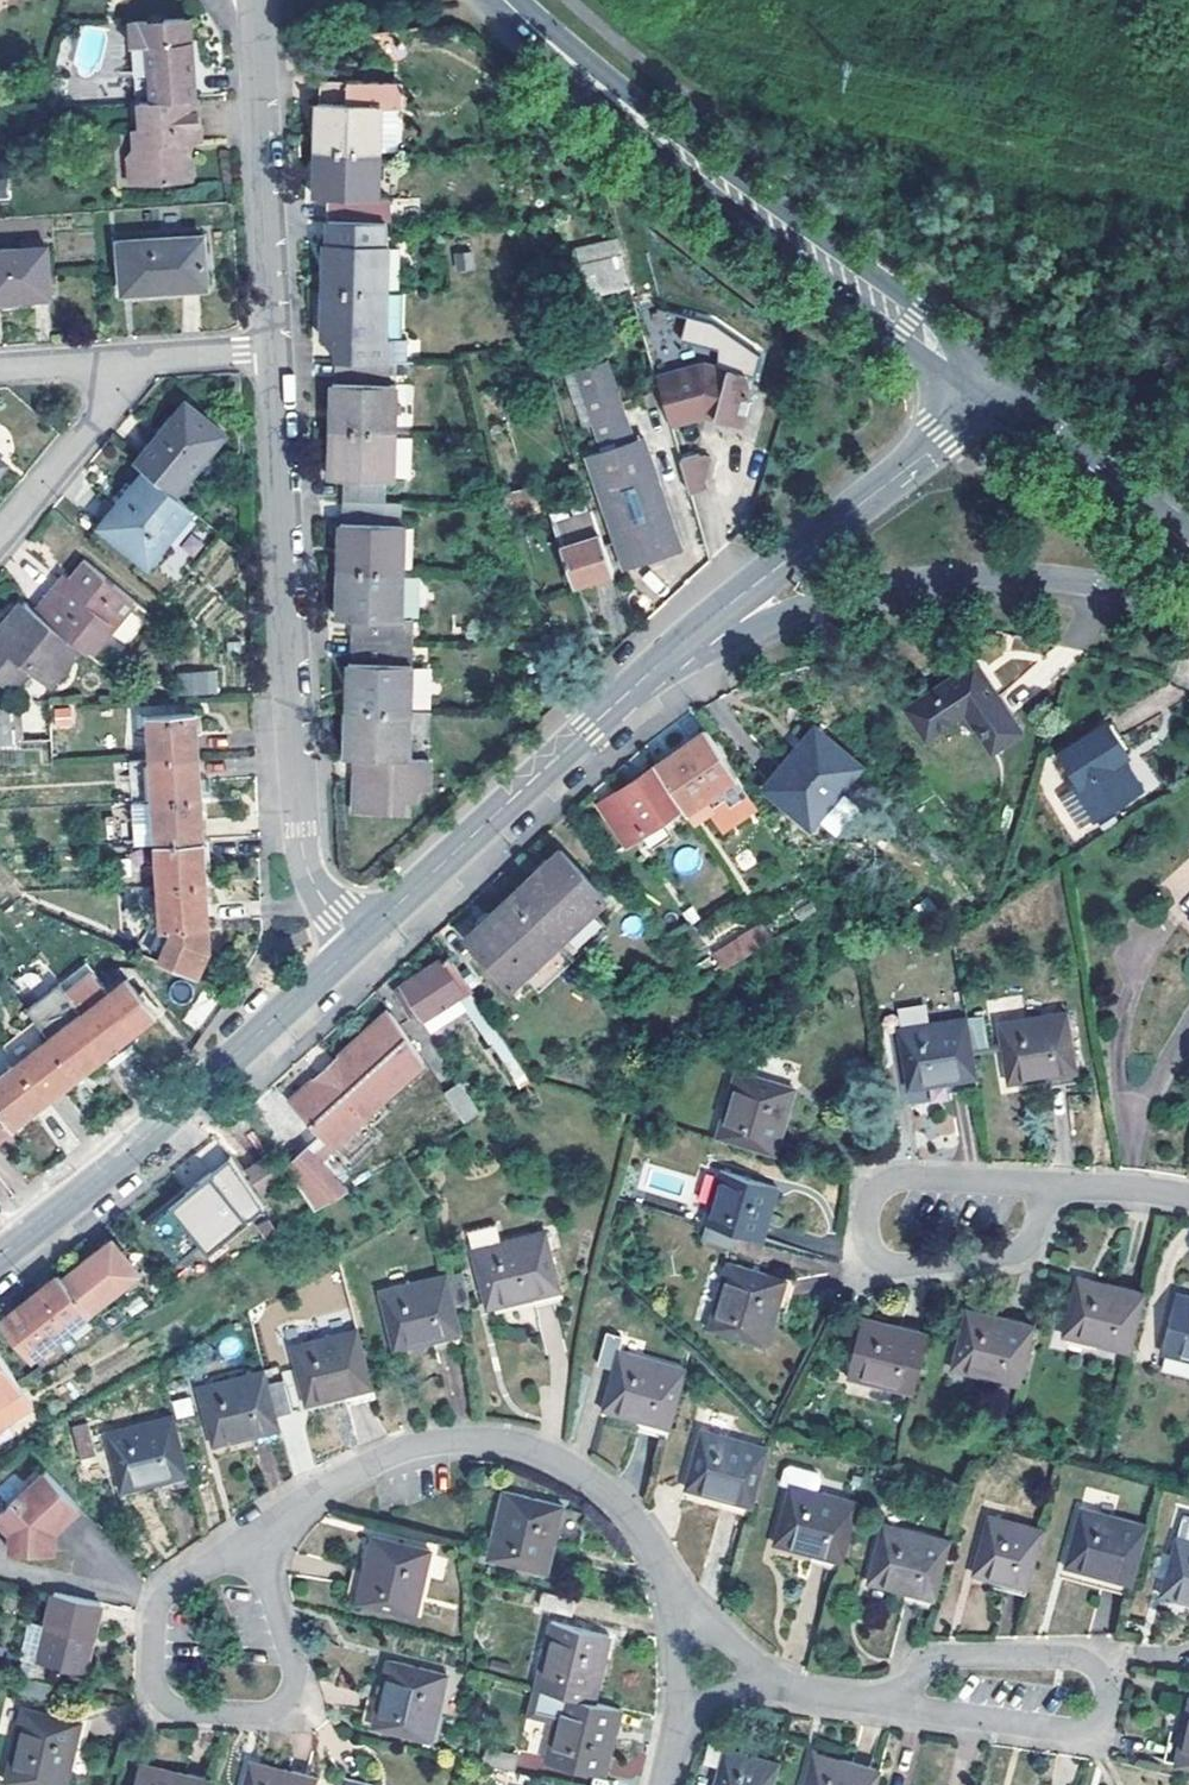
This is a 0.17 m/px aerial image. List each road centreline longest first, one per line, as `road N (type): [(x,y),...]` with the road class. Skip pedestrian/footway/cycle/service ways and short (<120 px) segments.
road 1 (tertiary): [(1004,389),(782,229),(506,0)]
road 2 (residential): [(273,350),(298,829),(310,877),(357,942)]
road 3 (residential): [(669,1587),(637,1524),(592,1481),(529,1448),(480,1438),(422,1444),(345,1476),(304,1501),(246,1559)]
road 4 (tertiary): [(688,636),(930,579),(1036,577),(1188,600)]
road 5 (tertiary): [(357,942),(140,1143),(0,1255)]
road 6 (residential): [(246,1559),(219,1559),(156,1610),(153,1685),(174,1711),(262,1712),(287,1697),(290,1666),(258,1567)]
road 7 (residential): [(903,1708),(1075,1732),(1107,1704),(1098,1668),(1069,1654),(940,1657),(911,1680)]
road 8 (tertiary): [(688,636),(357,942)]
road 9 (residential): [(1050,1184),(892,1179),(875,1190),(864,1234),(879,1260),(892,1266),(1003,1256),(1030,1238)]
road 10 (tertiary): [(1004,389),(688,636)]
road 11 (residential): [(254,0),(273,350)]
road 12 (tertiary): [(1188,518),(1004,389)]
road 13 (residential): [(115,360),(101,415),(0,535)]
road 14 (residential): [(273,350),(115,360)]
road 15 (residential): [(760,1678),(903,1708)]
road 16 (residential): [(1188,1196),(1050,1184)]
road 17 (residential): [(678,1719),(669,1587)]
road 18 (residential): [(760,1678),(669,1587)]

